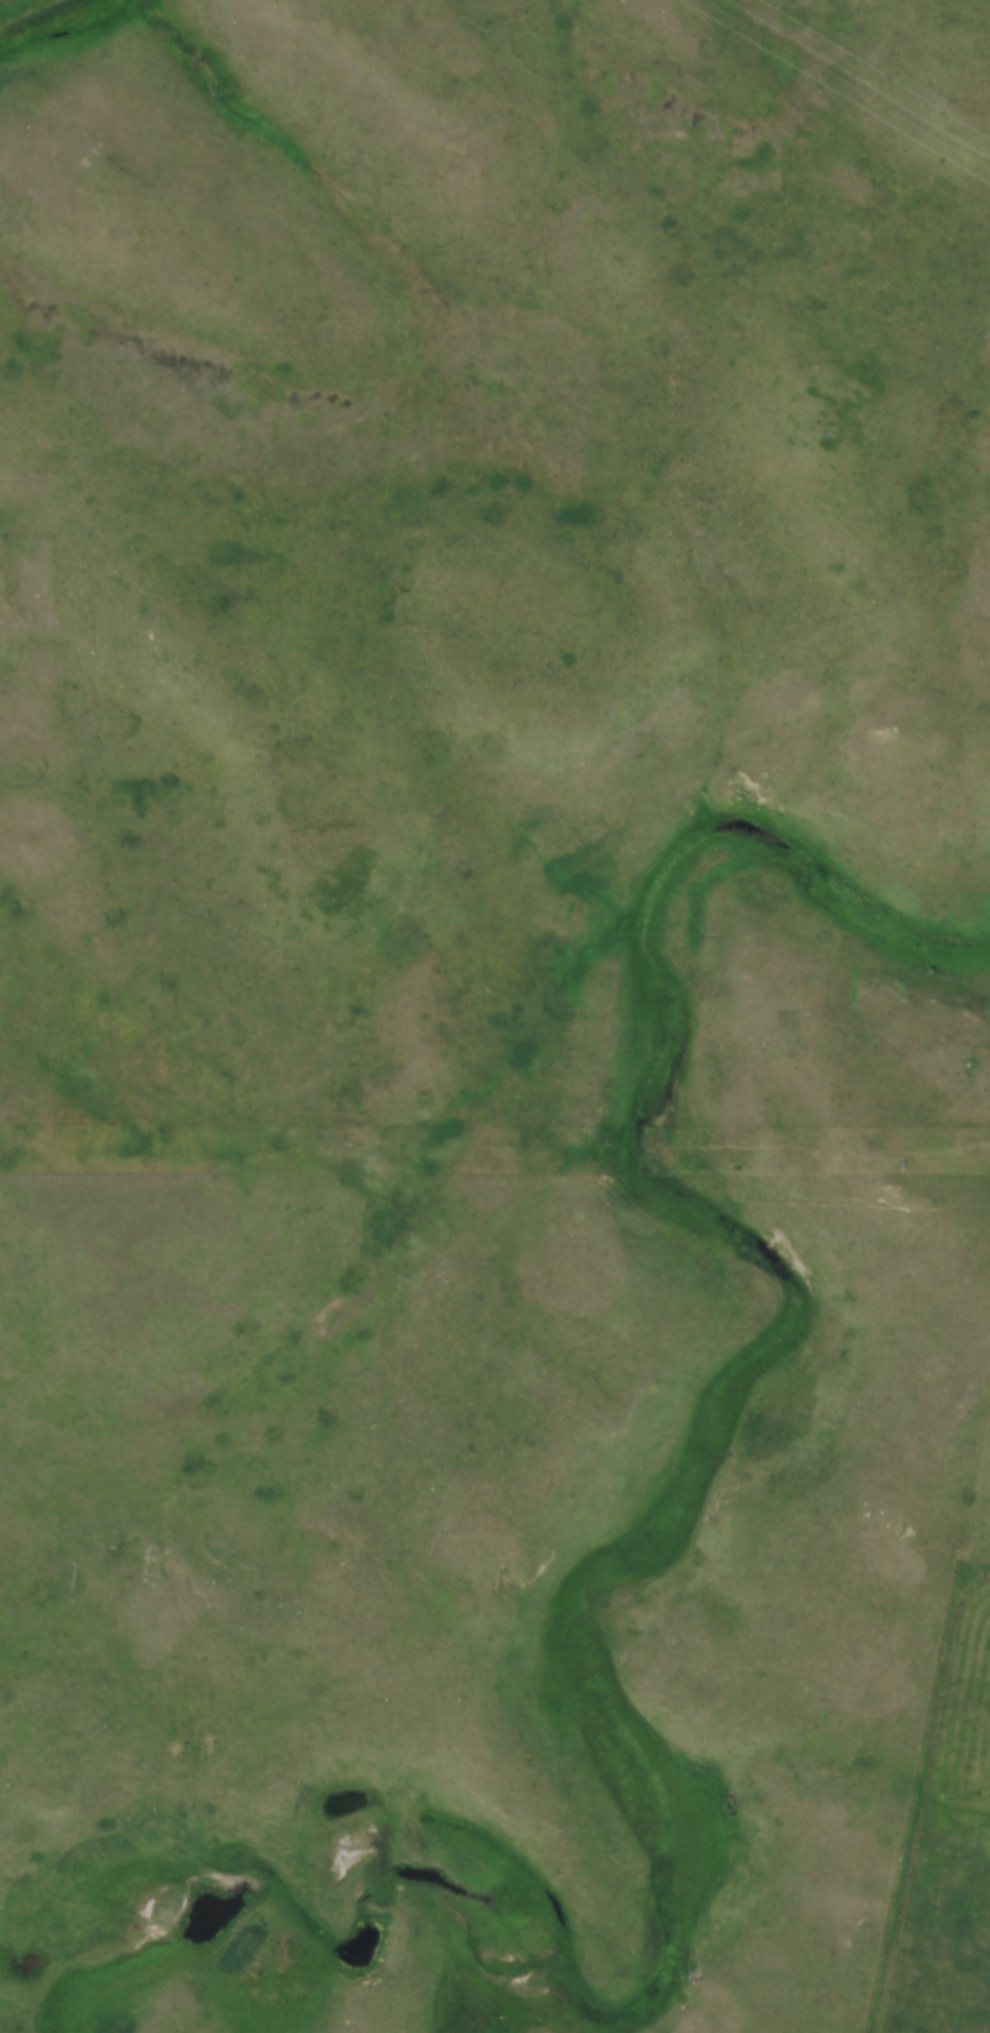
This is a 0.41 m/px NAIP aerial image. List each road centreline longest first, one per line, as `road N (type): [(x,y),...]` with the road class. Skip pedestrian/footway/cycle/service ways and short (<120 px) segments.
road 1 (track): [(878,2032),(965,1591),(989,1571)]

